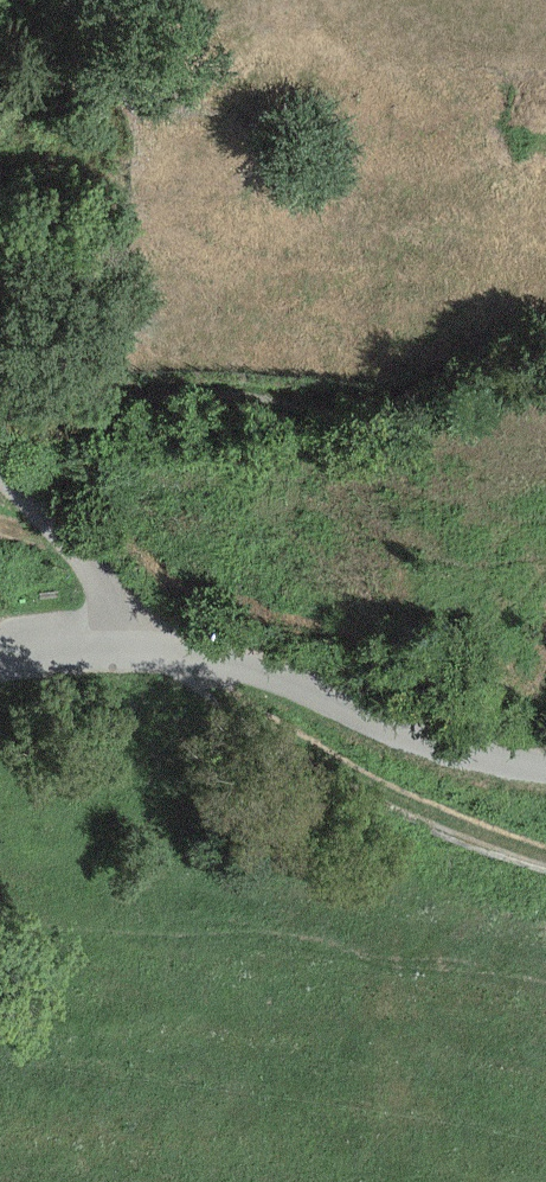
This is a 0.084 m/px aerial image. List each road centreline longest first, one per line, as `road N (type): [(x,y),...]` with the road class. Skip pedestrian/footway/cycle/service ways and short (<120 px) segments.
road 1 (track): [(0,476),(170,651),(415,812),(545,859)]
road 2 (unclassified): [(545,769),(437,741),(170,651),(99,646),(0,666)]
road 3 (track): [(545,345),(374,409),(0,407)]

